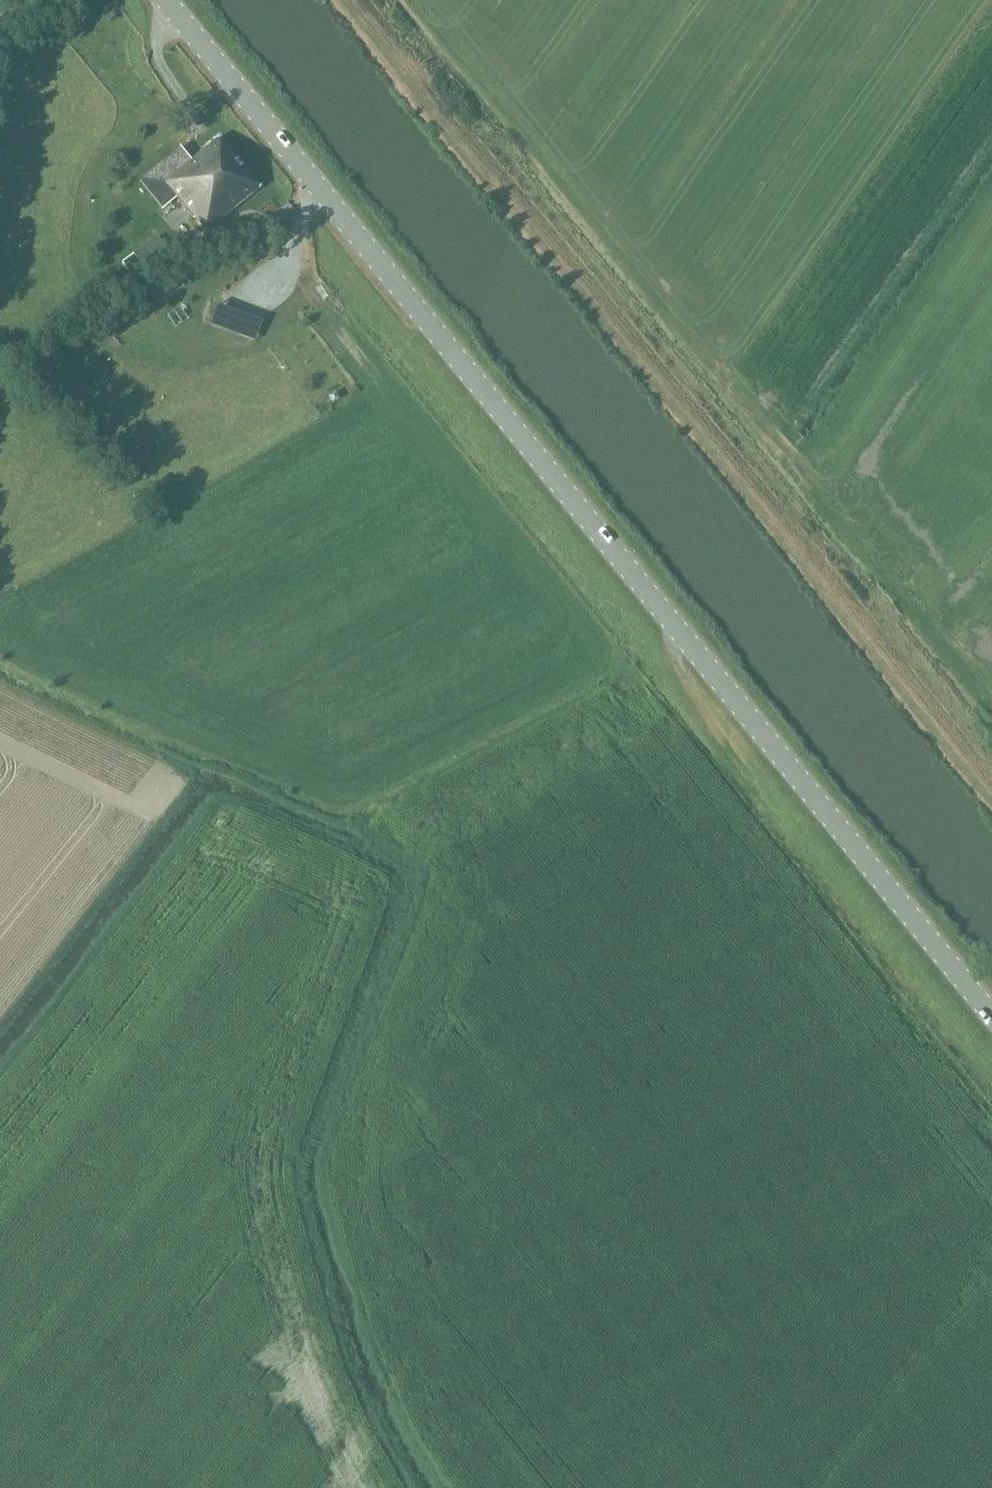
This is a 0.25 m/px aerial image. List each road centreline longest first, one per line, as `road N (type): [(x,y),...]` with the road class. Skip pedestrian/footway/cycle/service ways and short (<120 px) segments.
road 1 (tertiary): [(991,1012),(169,0)]
road 2 (track): [(741,769),(678,676),(672,657),(676,626)]

